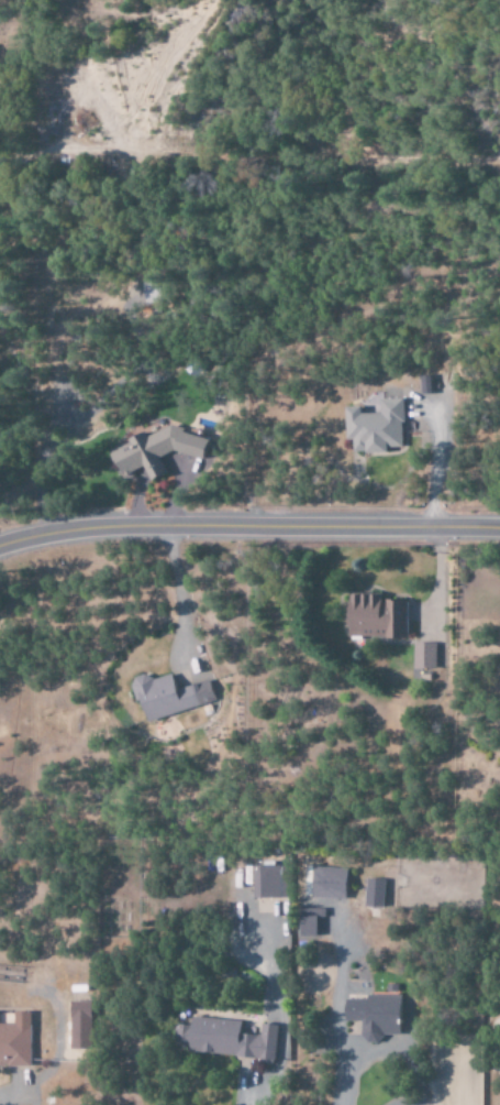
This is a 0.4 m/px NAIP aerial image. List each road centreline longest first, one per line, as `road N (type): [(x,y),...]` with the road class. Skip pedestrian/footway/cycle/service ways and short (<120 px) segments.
road 1 (residential): [(0,544),(112,526),(499,529)]

